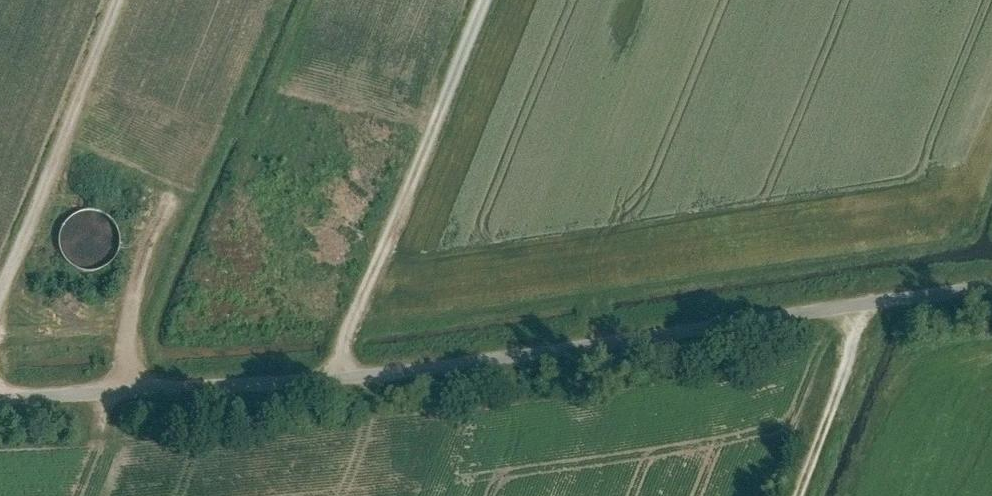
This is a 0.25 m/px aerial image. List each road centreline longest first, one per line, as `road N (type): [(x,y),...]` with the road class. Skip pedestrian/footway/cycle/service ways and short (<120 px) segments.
road 1 (track): [(991,281),(407,359),(0,394)]
road 2 (track): [(484,0),(340,364)]
road 3 (track): [(0,302),(115,0)]
road 4 (track): [(189,164),(116,384)]
road 5 (track): [(793,495),(873,296)]

